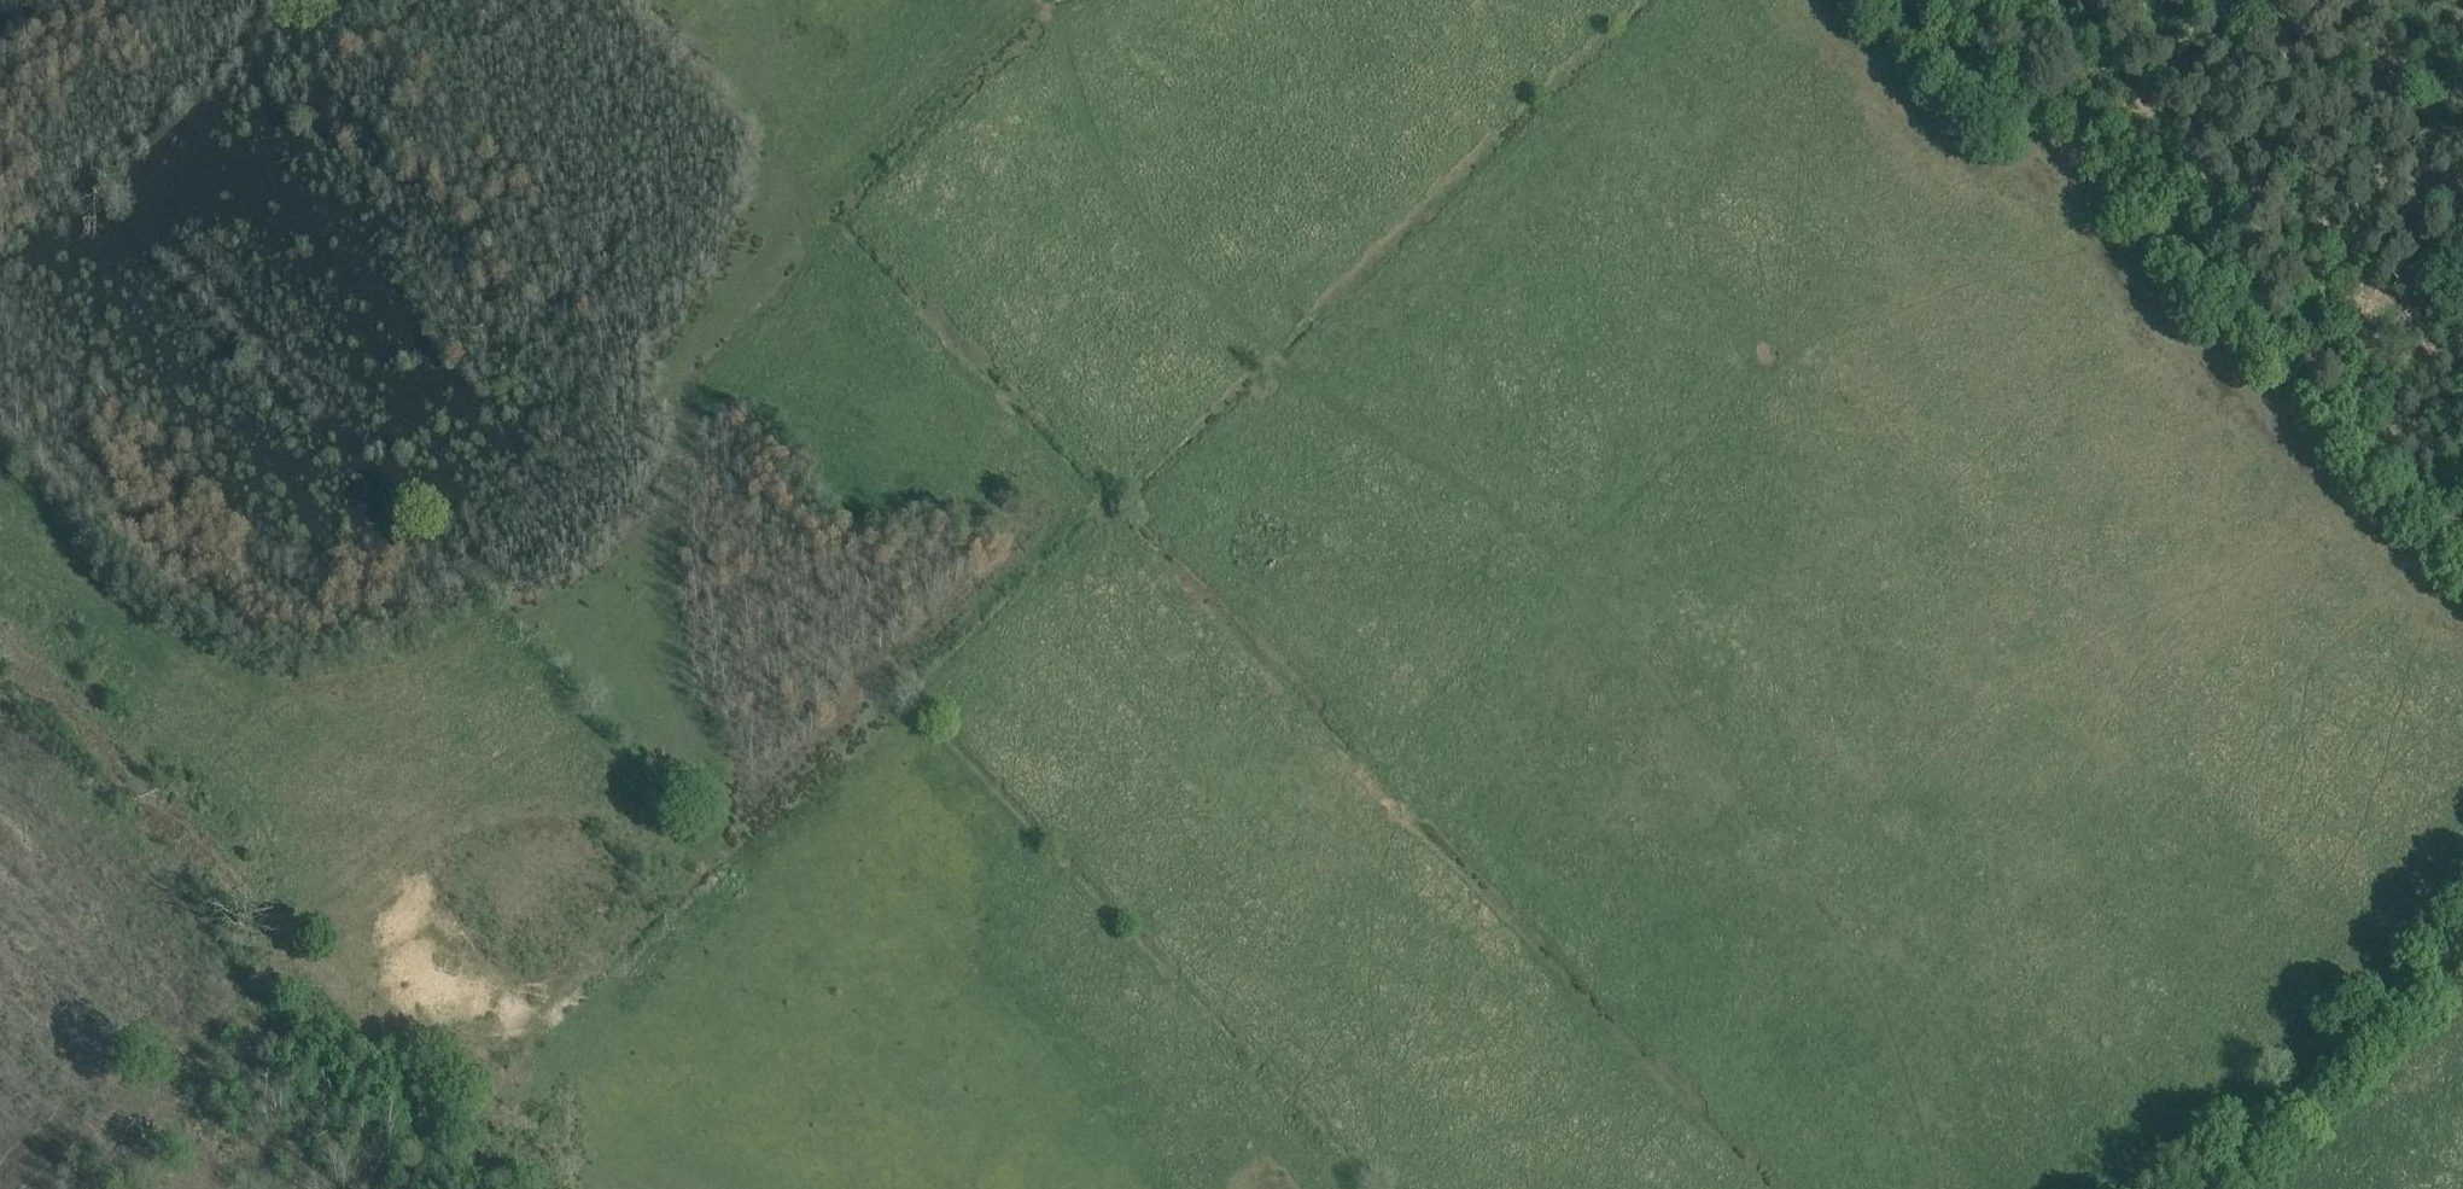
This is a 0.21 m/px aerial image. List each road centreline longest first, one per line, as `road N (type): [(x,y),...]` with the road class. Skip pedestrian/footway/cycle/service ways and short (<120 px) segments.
road 1 (track): [(527,1188),(0,635)]
road 2 (track): [(2199,1188),(2462,933)]

